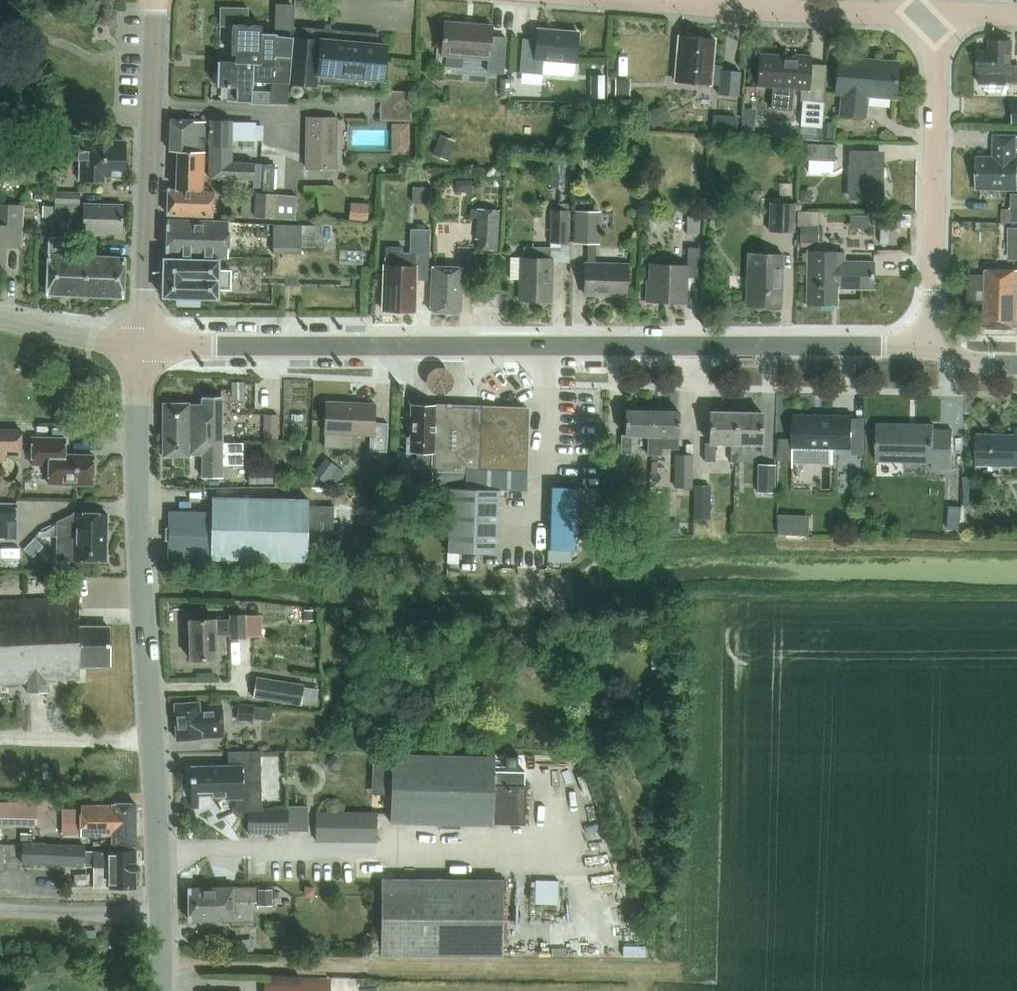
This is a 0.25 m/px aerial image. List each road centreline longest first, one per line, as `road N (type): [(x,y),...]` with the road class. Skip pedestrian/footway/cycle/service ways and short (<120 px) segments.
road 1 (tertiary): [(141,345),(935,347)]
road 2 (tertiary): [(160,990),(141,345)]
road 3 (residential): [(935,347),(928,14)]
road 4 (residential): [(928,14),(648,0)]
road 5 (tertiary): [(141,345),(150,110)]
road 6 (residential): [(290,167),(291,115),(150,110)]
road 7 (track): [(160,913),(0,911)]
road 8 (tertiary): [(141,345),(0,319)]

